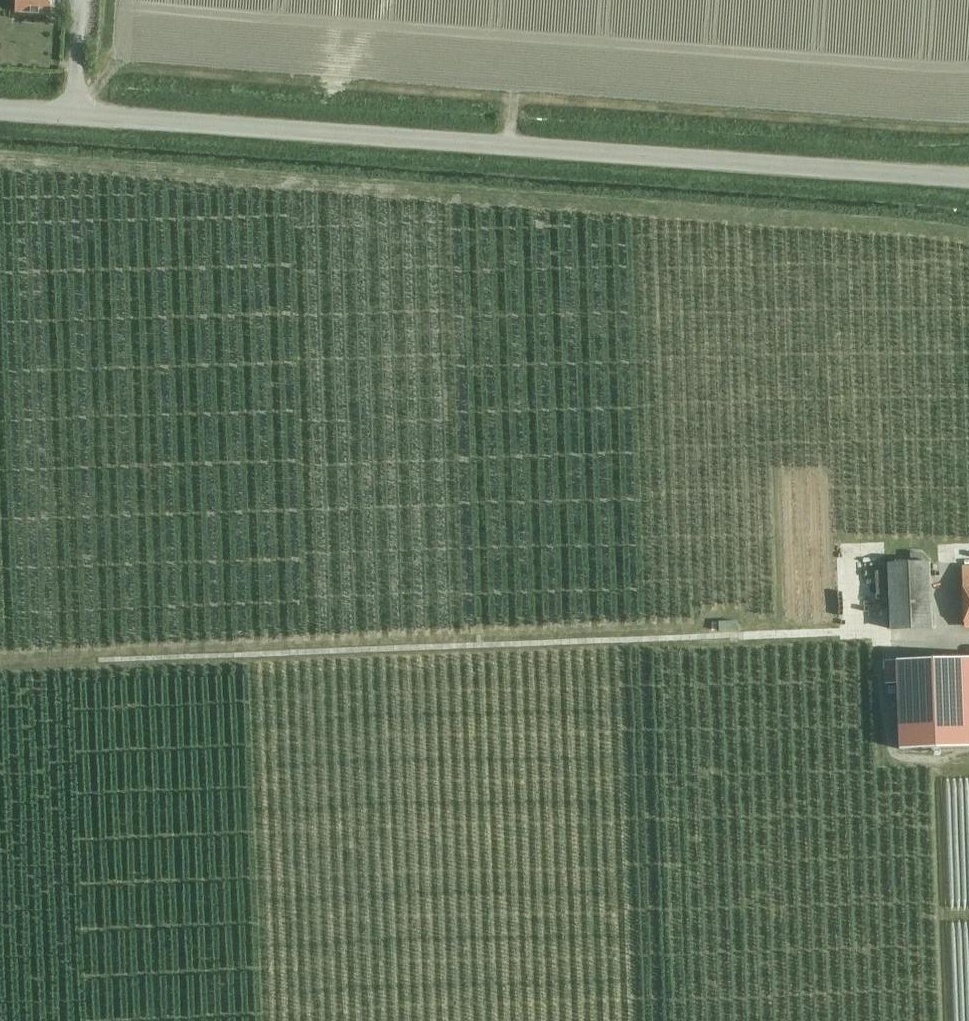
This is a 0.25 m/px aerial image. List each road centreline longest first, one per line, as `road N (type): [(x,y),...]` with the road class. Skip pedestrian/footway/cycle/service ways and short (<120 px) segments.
road 1 (unclassified): [(968,178),(0,109)]

